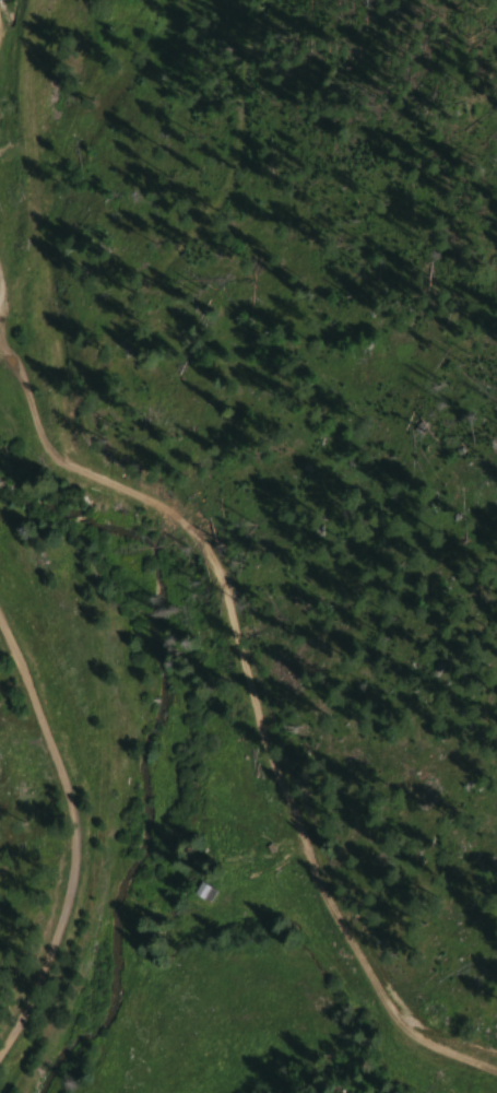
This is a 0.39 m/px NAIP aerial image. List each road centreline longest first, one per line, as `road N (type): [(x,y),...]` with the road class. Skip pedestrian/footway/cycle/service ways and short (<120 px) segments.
road 1 (track): [(496,1055),(449,1039),(418,1019),(387,978),(335,882),(279,743),(222,548),(197,517),(58,440),(31,363),(7,343)]
road 2 (residential): [(0,1067),(81,901),(87,837),(36,671),(0,603)]

